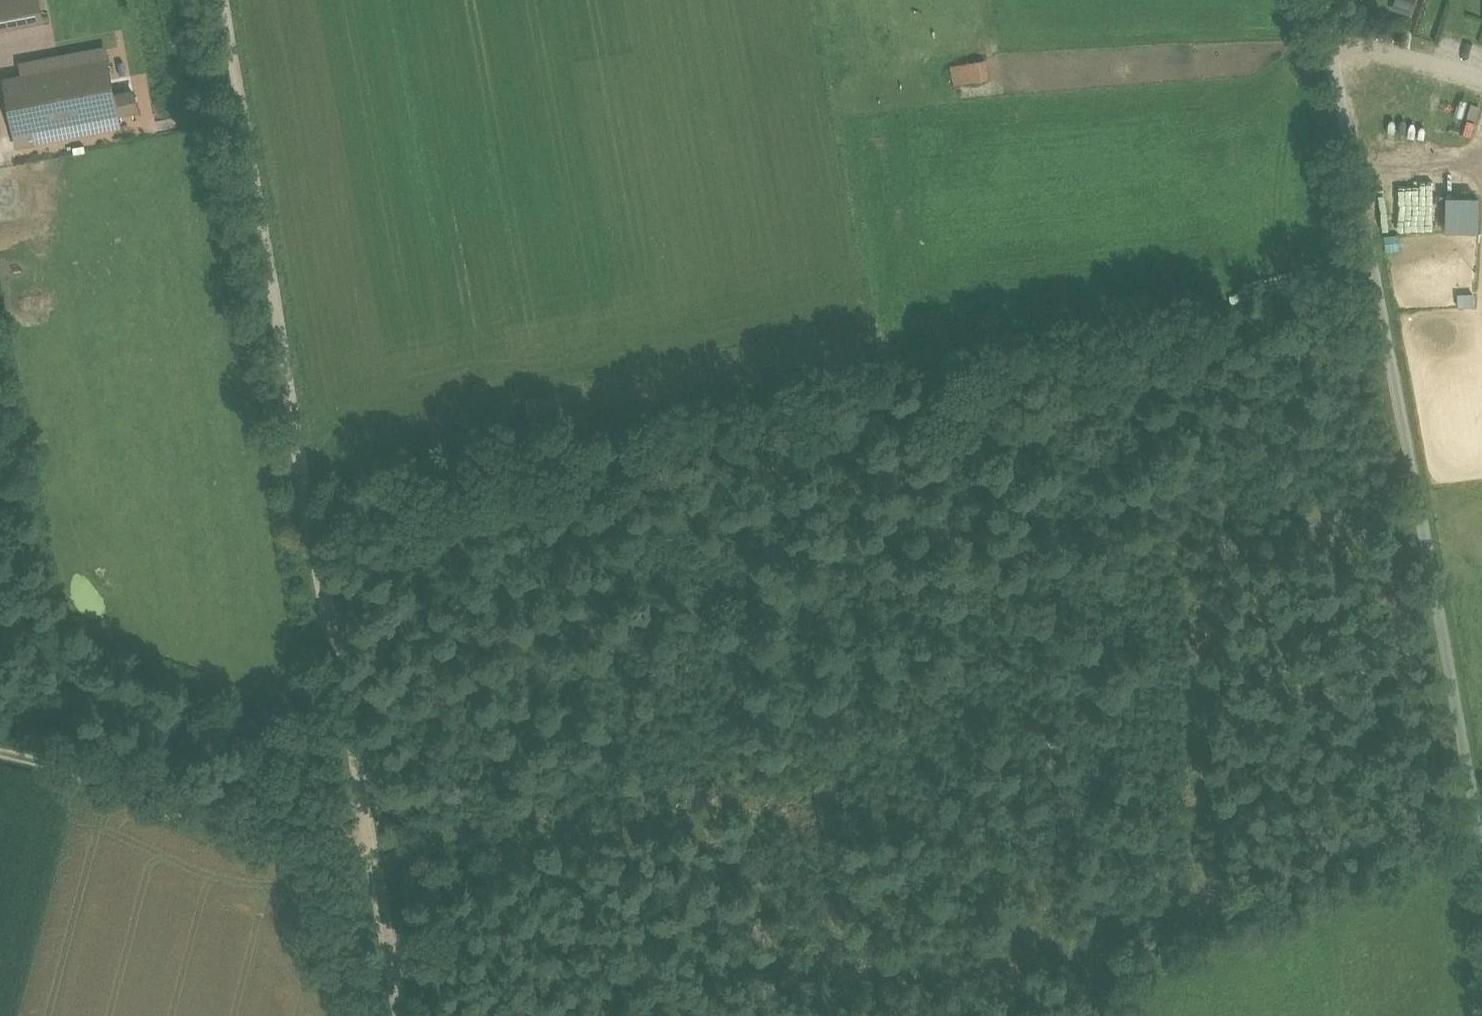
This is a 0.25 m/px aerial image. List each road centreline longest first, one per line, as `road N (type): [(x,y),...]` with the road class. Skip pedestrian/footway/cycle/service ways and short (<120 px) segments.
road 1 (track): [(221,0),(404,1015)]
road 2 (unclassified): [(1322,0),(1481,837)]
road 3 (track): [(0,737),(369,826)]

